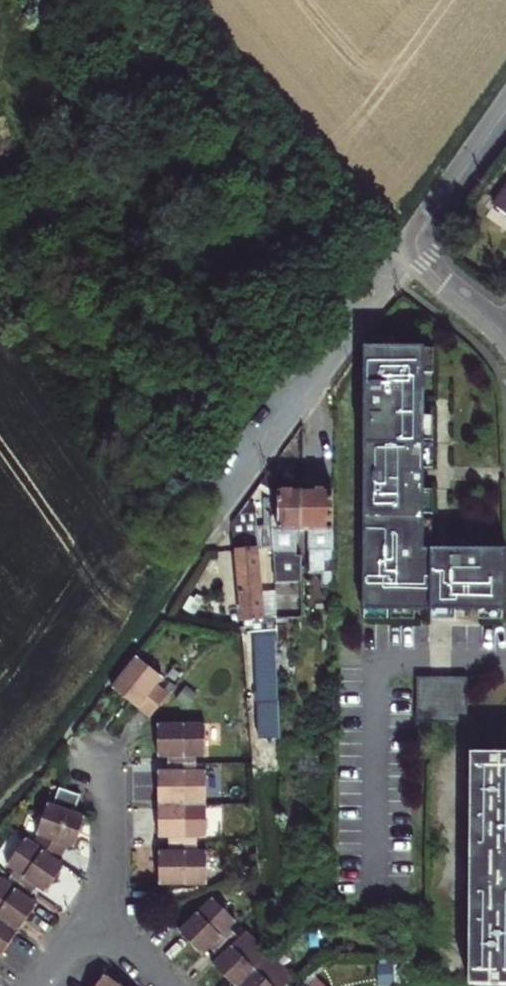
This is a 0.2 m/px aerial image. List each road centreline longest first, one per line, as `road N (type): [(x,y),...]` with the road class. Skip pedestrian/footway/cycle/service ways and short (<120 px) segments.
road 1 (residential): [(409,250),(243,480)]
road 2 (residential): [(85,717),(110,778),(116,826),(110,873),(93,913)]
road 3 (residential): [(409,250),(505,111)]
road 4 (residential): [(409,250),(504,332)]

